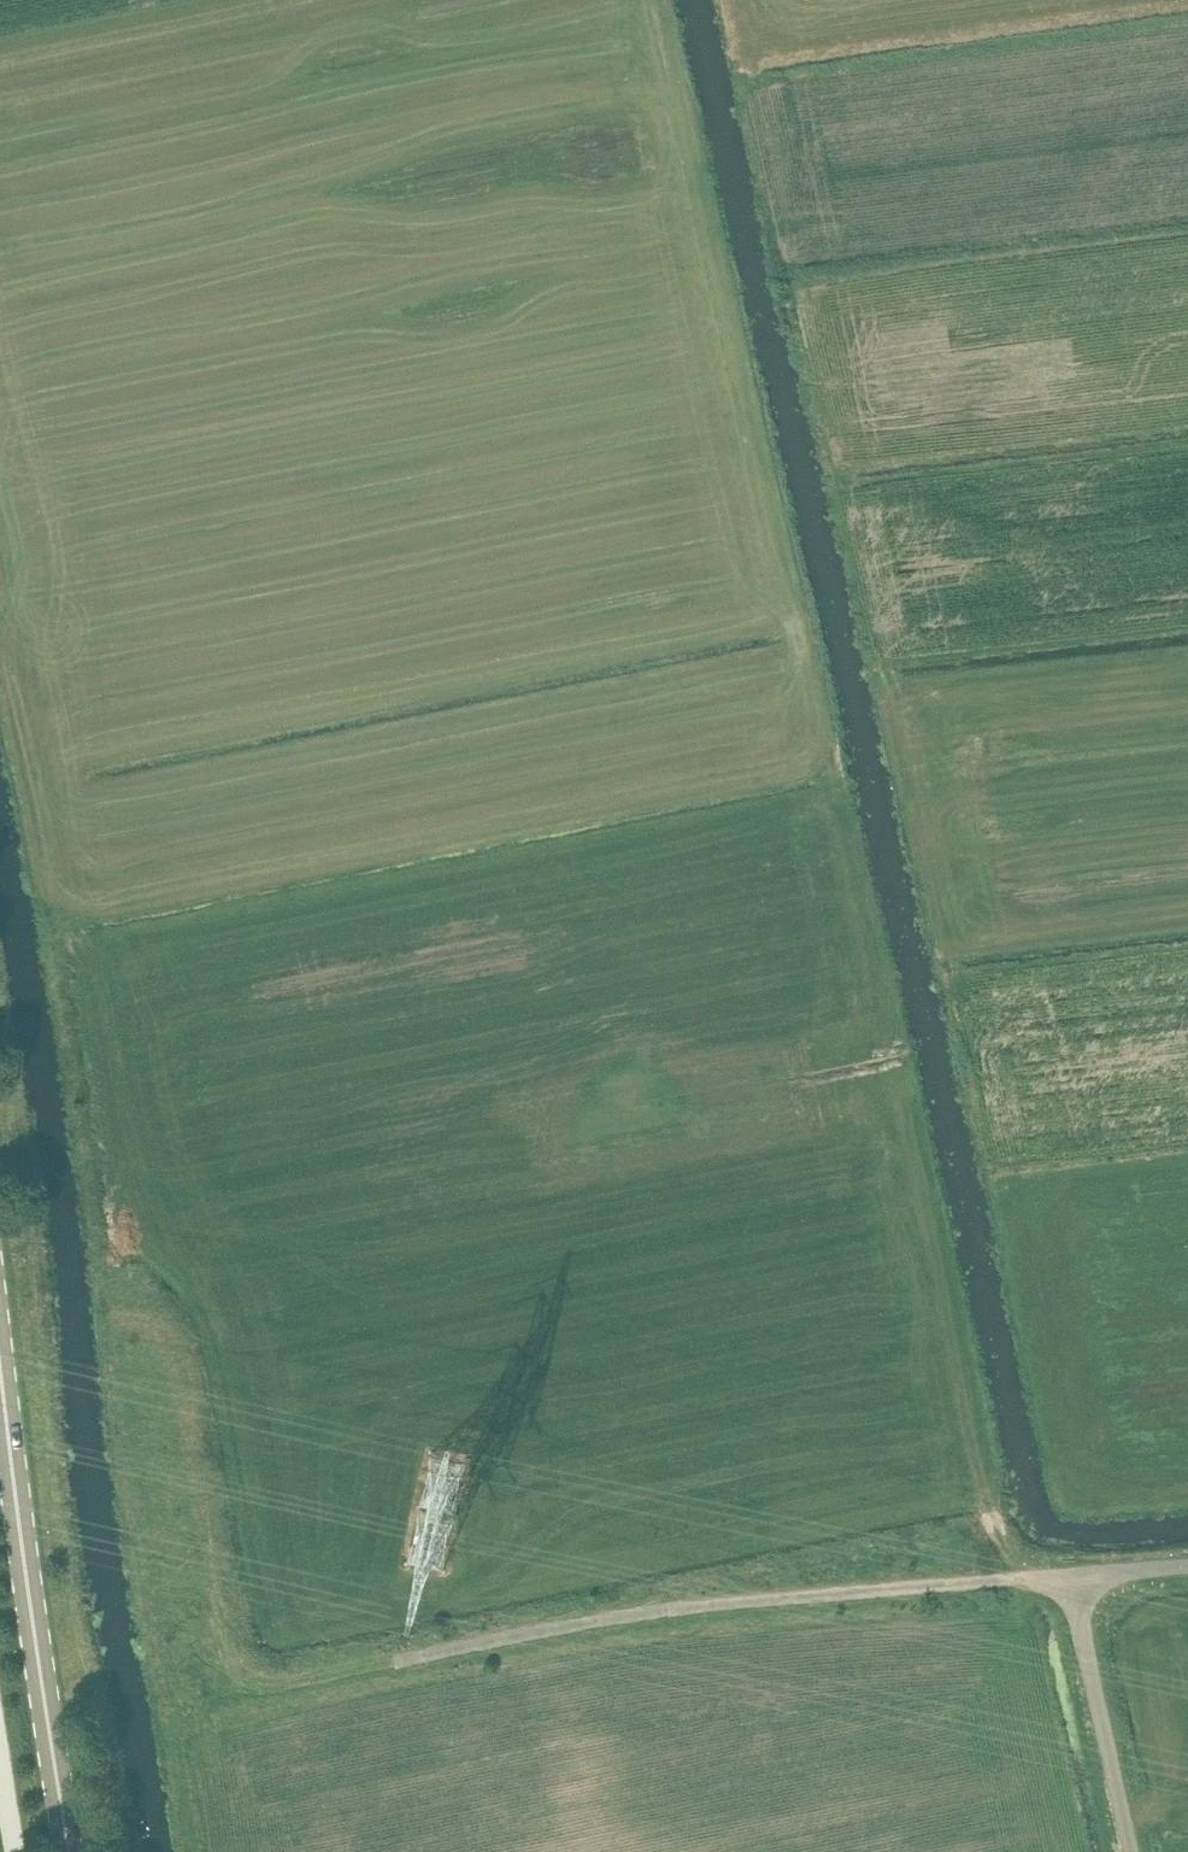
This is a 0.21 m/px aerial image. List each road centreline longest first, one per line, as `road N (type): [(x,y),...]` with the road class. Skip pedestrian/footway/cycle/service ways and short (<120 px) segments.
road 1 (tertiary): [(74,1851),(0,1352)]
road 2 (unclassified): [(1131,1851),(1068,1578),(1187,1568)]

